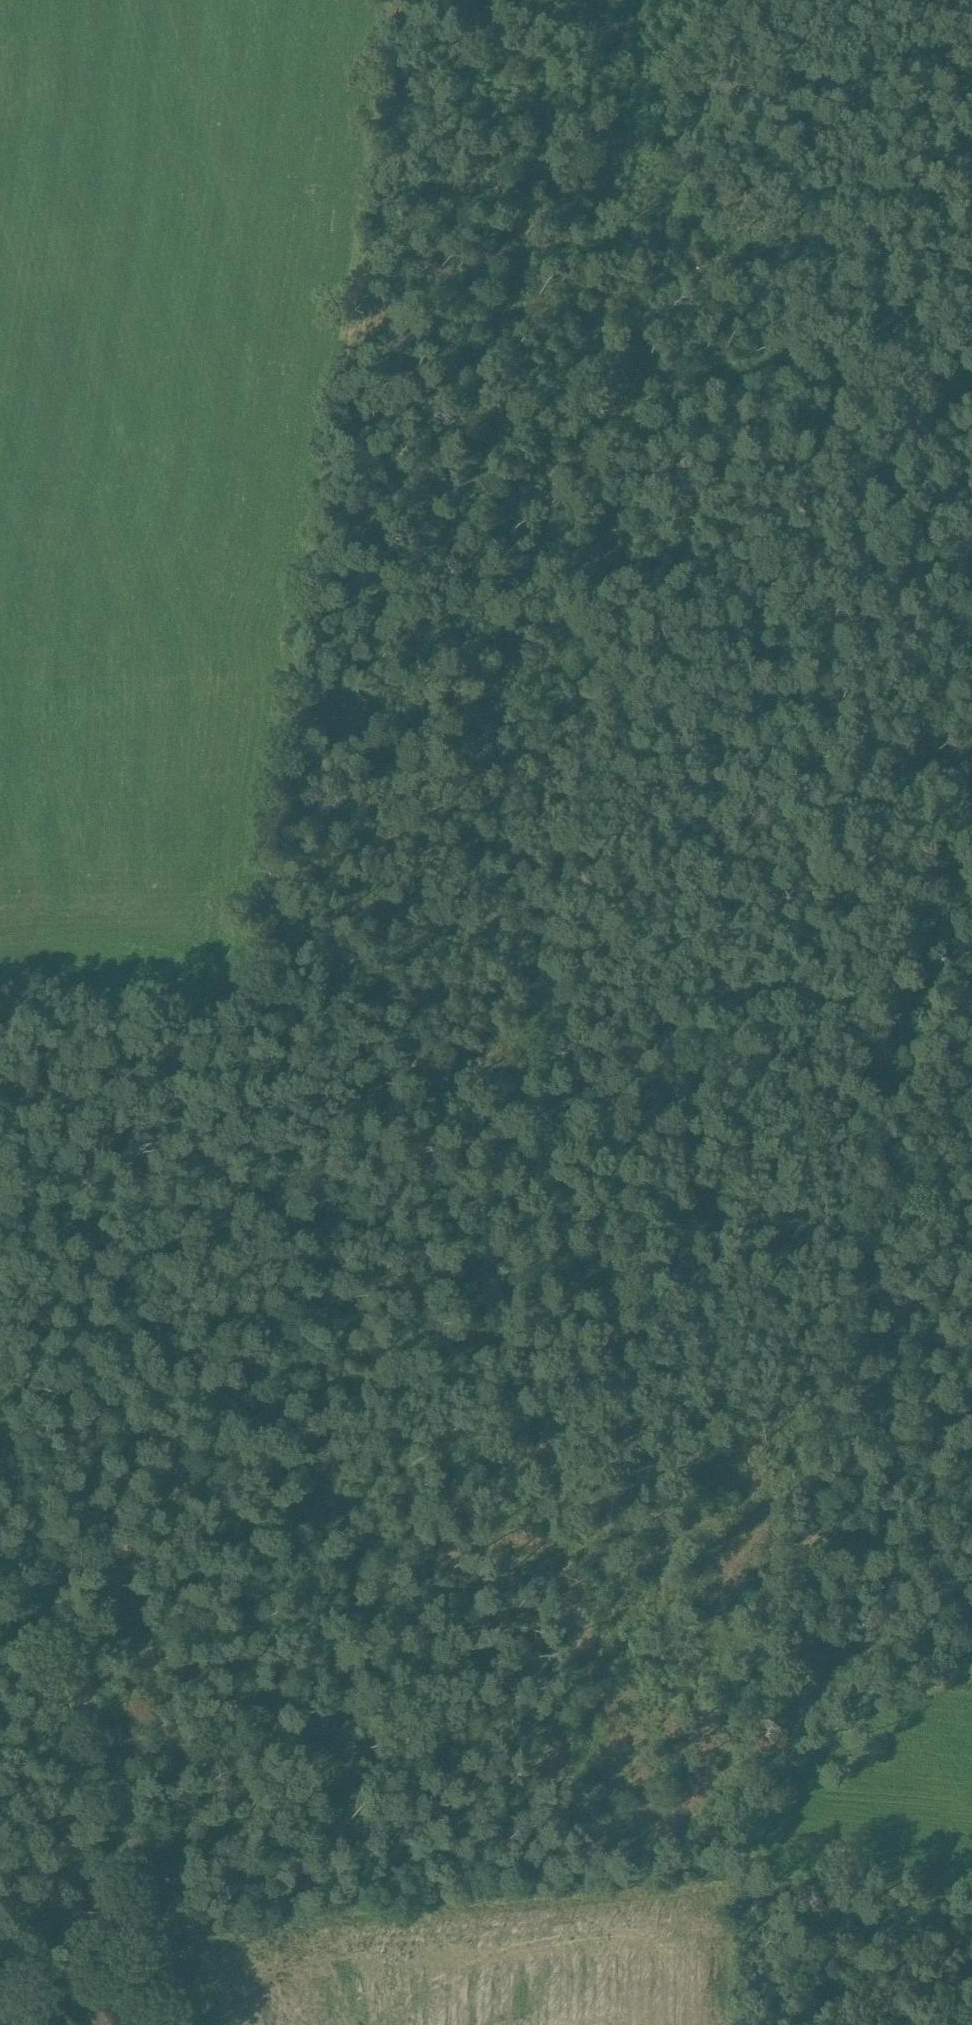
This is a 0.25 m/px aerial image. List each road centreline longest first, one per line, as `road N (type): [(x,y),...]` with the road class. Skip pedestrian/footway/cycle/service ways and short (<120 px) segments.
road 1 (unclassified): [(188,2024),(0,1408)]

